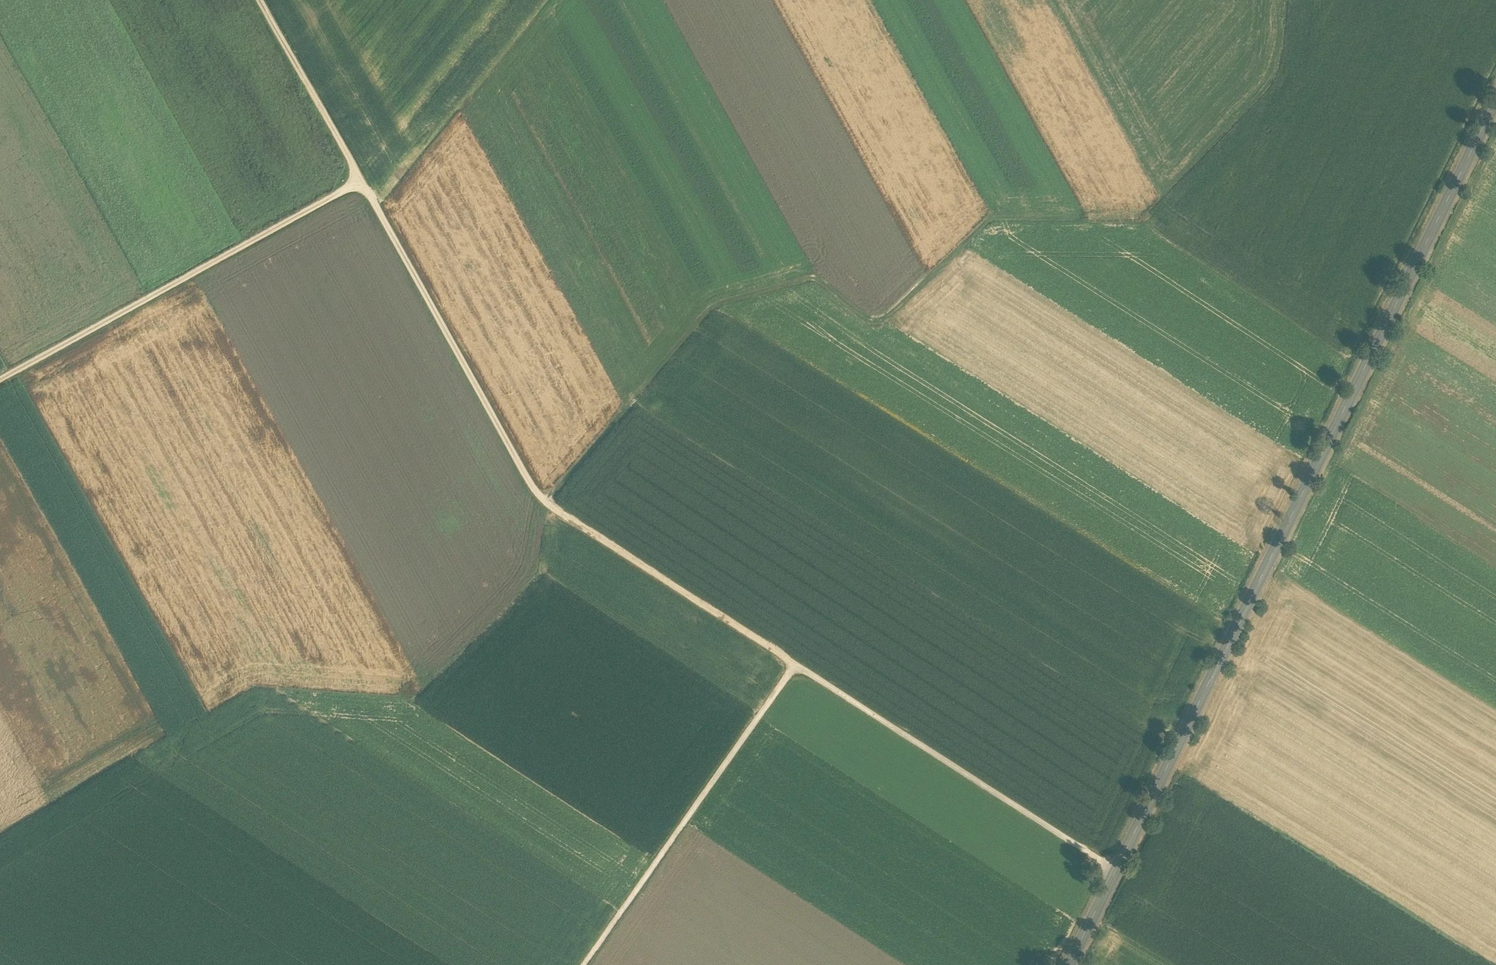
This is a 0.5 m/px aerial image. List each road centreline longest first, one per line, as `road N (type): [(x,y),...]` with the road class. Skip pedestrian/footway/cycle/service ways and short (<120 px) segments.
road 1 (secondary): [(1495,104),(1071,964)]
road 2 (track): [(545,501),(709,308),(812,278),(880,325),(987,221),(1126,225),(1265,89)]
road 3 (track): [(361,180),(0,382)]
road 4 (track): [(796,667),(1115,872)]
road 5 (track): [(545,501),(361,180)]
road 6 (track): [(586,964),(796,667)]
road 7 (track): [(796,667),(545,501)]
road 8 (track): [(258,0),(361,180)]

